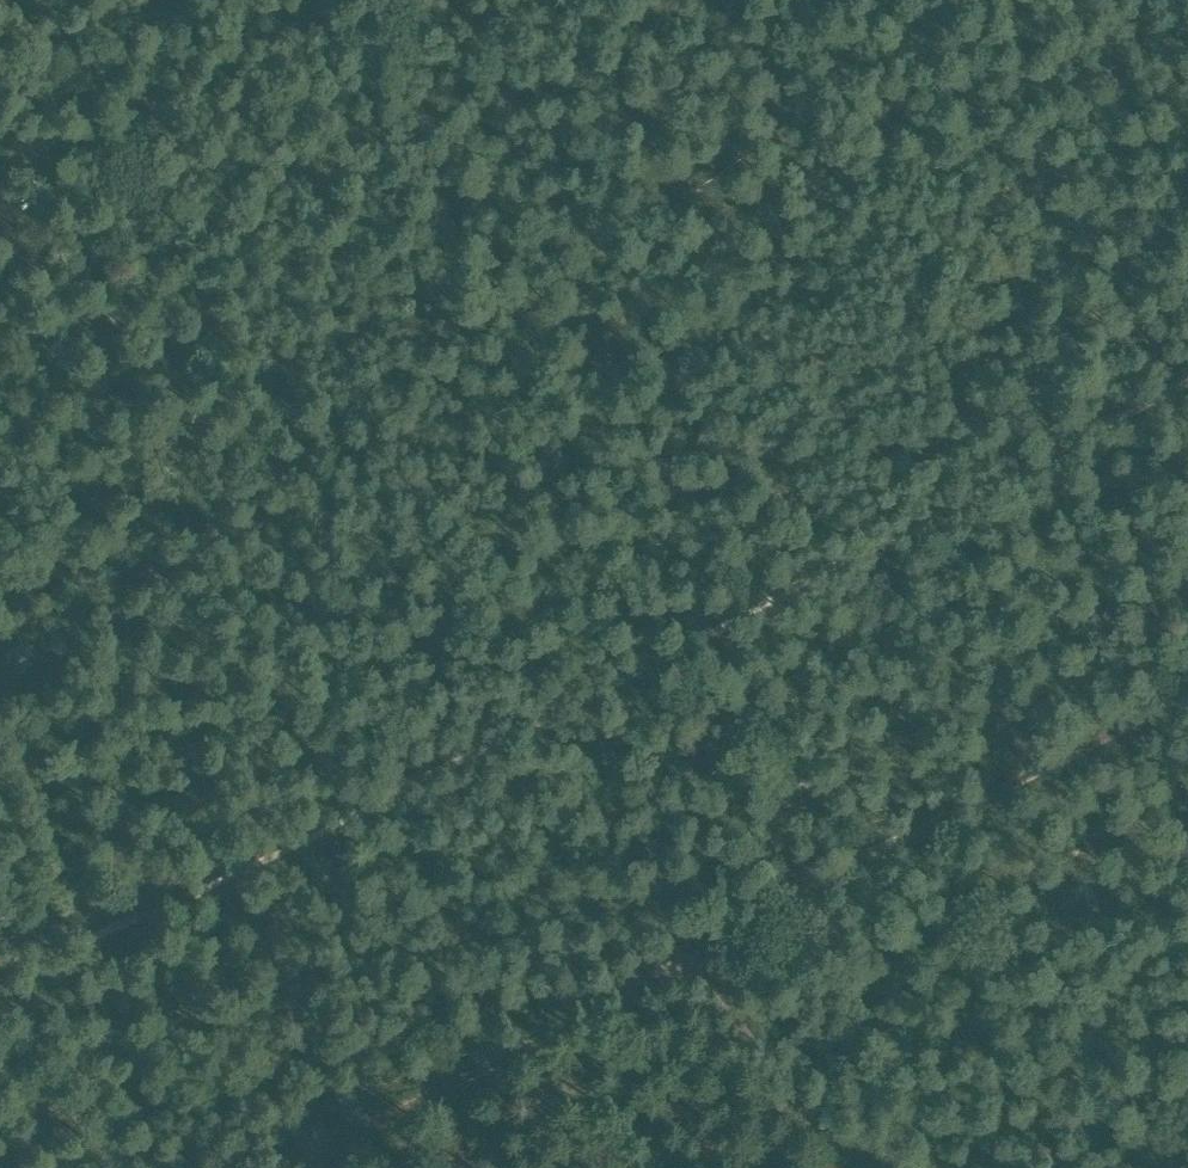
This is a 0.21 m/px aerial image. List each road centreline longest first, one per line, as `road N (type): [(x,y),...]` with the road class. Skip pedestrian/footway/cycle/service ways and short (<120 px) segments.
road 1 (track): [(1187,362),(0,1003)]
road 2 (track): [(265,1167),(1187,681)]
road 3 (track): [(694,942),(862,1167)]
road 4 (track): [(65,968),(207,1167)]

